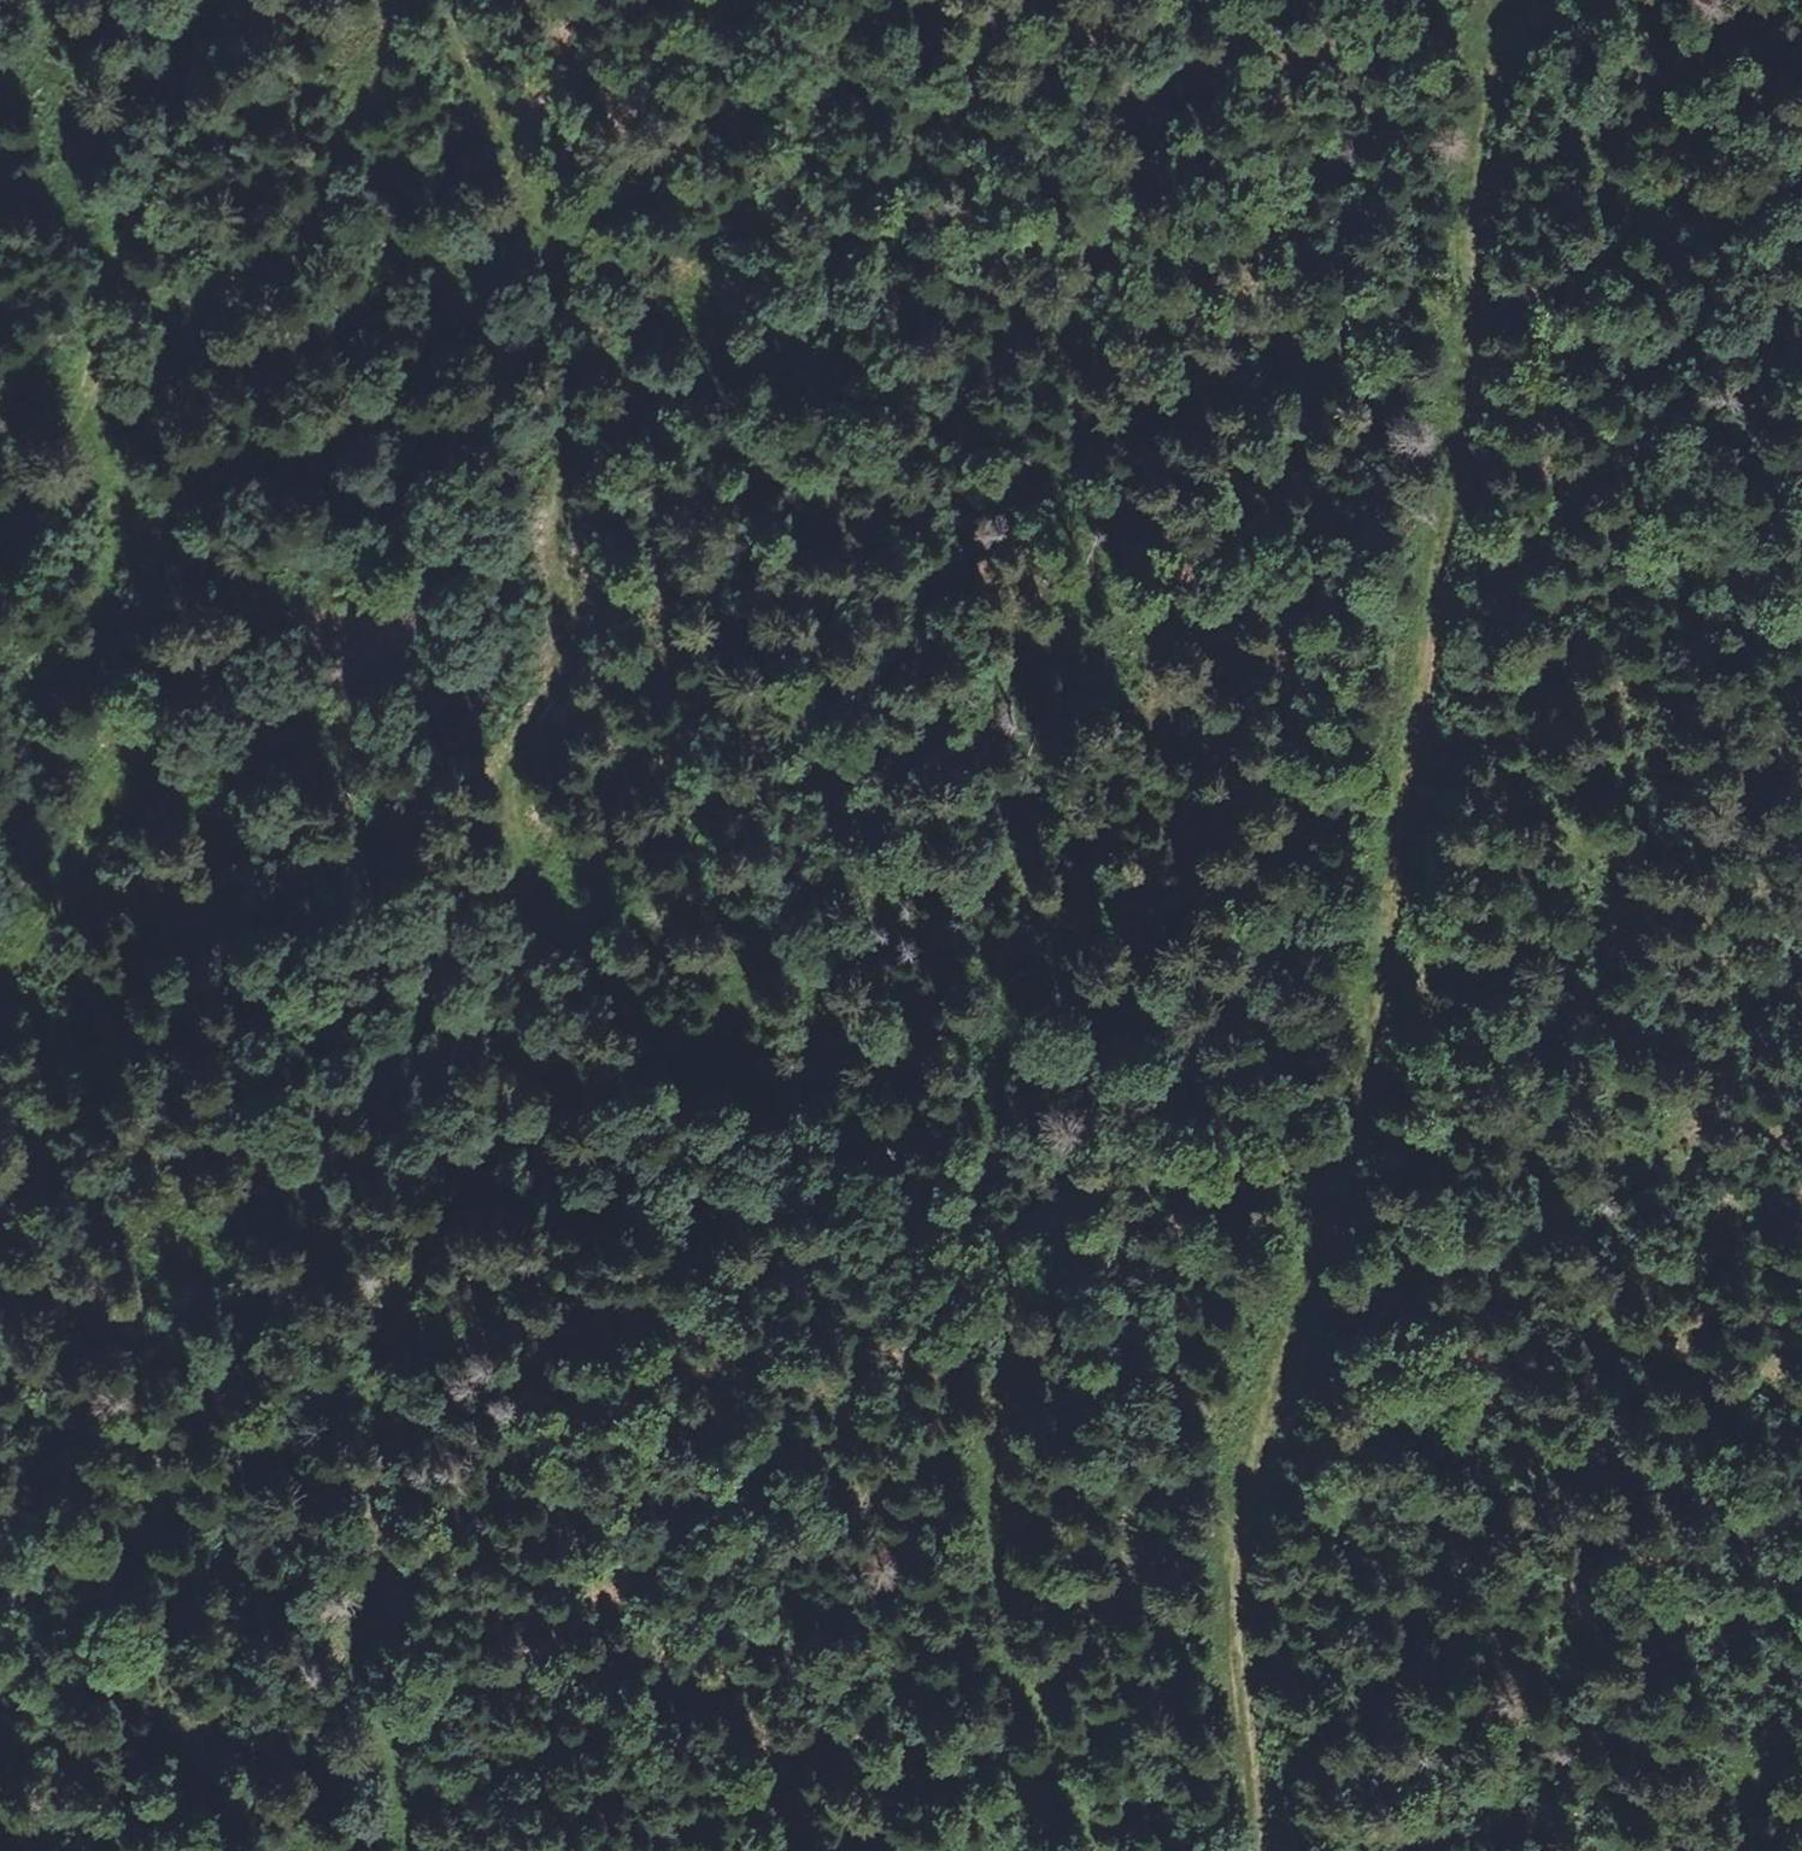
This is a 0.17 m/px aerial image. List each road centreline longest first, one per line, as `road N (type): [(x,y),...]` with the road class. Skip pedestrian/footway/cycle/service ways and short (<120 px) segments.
road 1 (track): [(461,0),(470,70),(536,302),(558,440),(560,648),(527,718),(514,849),(522,987),(486,1158),(364,1524),(361,1627),(395,1792),(397,1850)]
road 2 (track): [(1255,1850),(1240,1668),(1238,1508),(1266,1377),(1353,1116),(1456,430),(1485,55),(1497,0)]
road 3 (track): [(0,589),(212,0)]

